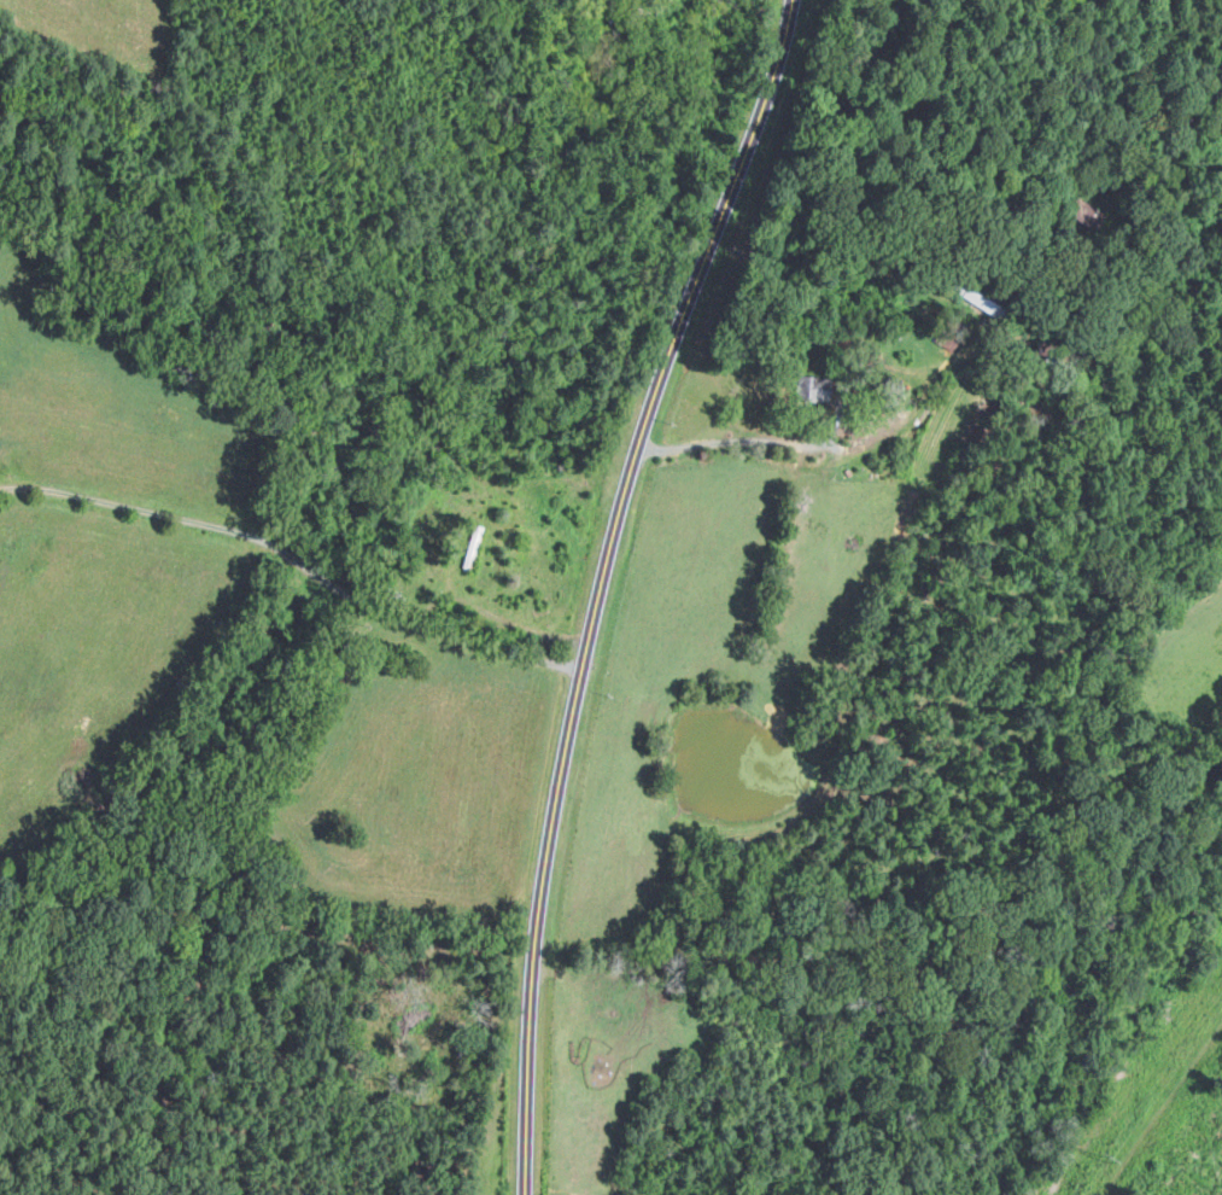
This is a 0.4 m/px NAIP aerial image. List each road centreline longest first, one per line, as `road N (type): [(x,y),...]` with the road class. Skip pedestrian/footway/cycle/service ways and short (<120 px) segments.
road 1 (residential): [(524,1194),(536,905),(578,709),(624,511),(795,0)]

